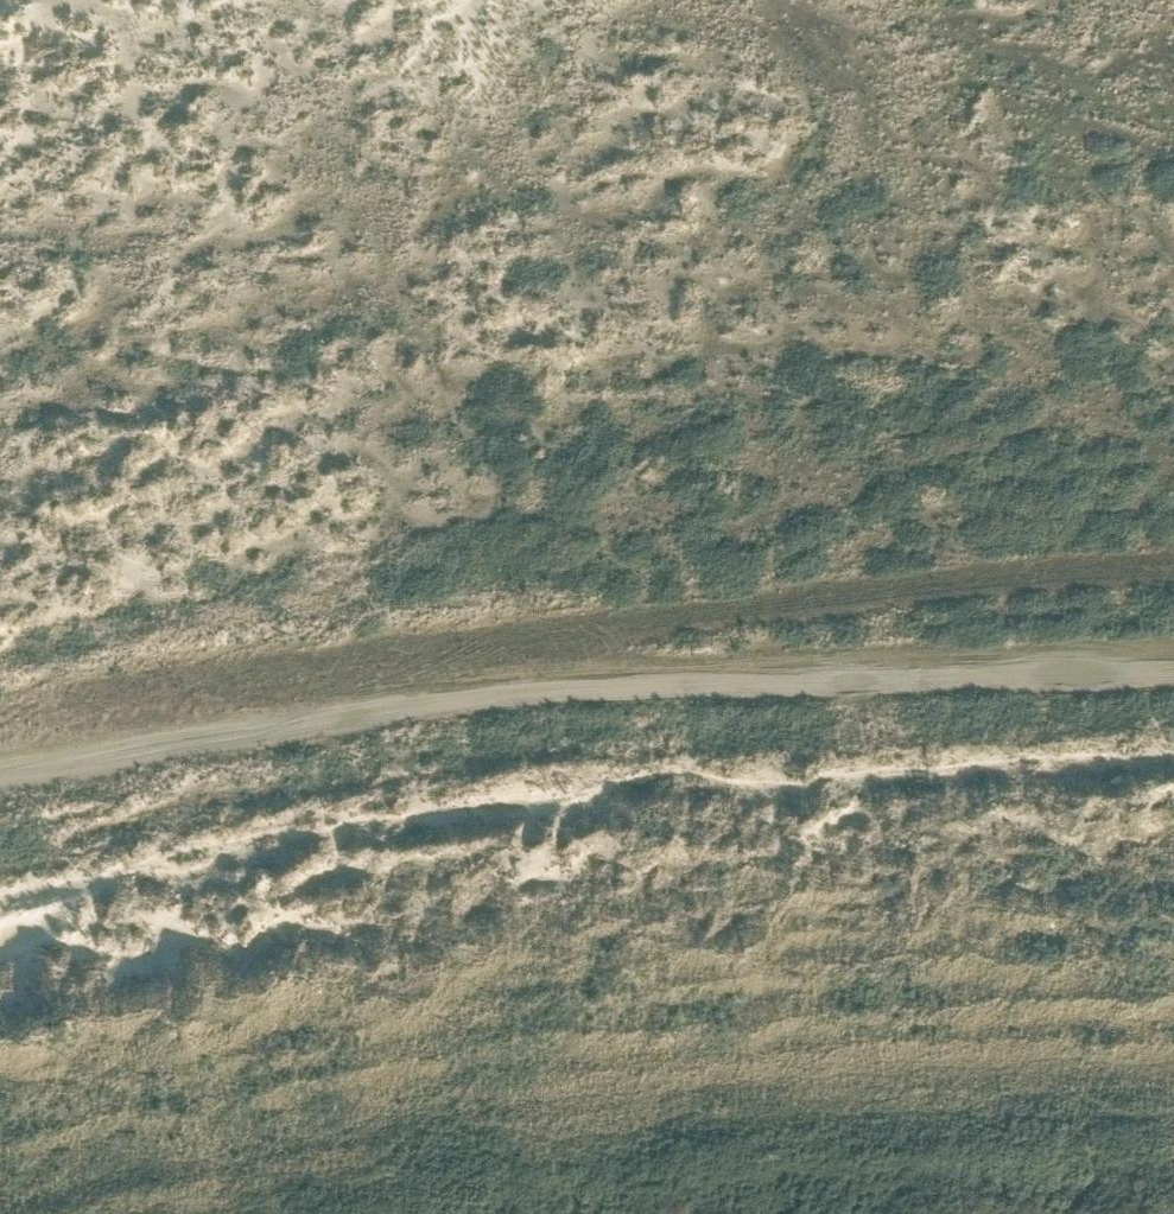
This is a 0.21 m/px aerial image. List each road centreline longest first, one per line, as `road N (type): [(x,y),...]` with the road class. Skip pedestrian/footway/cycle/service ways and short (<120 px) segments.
road 1 (track): [(0,772),(706,692),(1173,667)]

